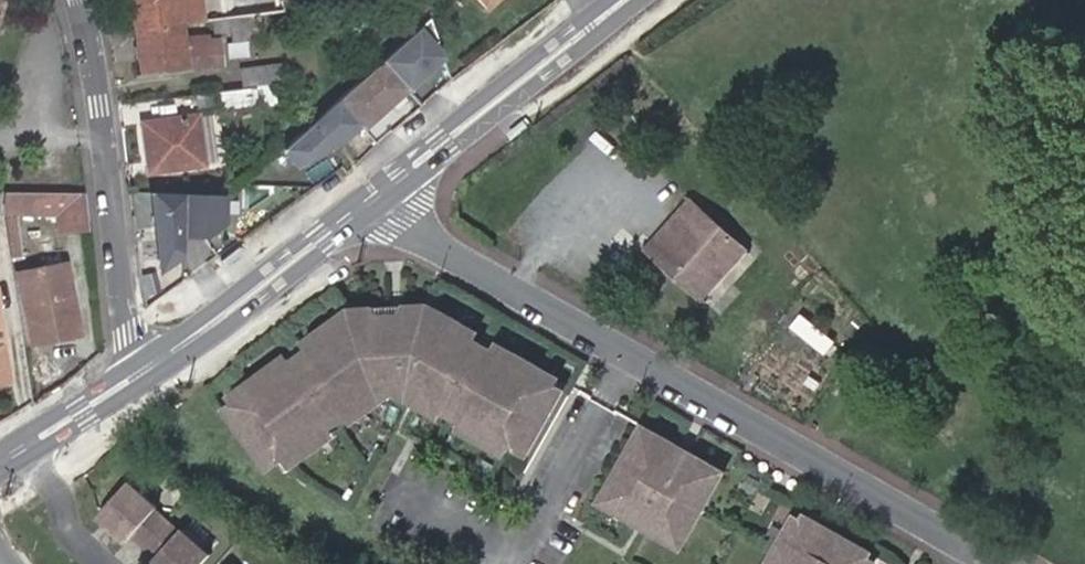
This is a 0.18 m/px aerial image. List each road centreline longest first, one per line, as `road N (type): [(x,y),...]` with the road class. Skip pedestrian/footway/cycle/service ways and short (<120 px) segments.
road 1 (residential): [(372,205),(992,563)]
road 2 (residential): [(79,0),(127,332),(144,369)]
road 3 (secondary): [(372,205),(629,0)]
road 4 (secondary): [(144,369),(372,205)]
road 5 (secondary): [(0,464),(144,369)]

